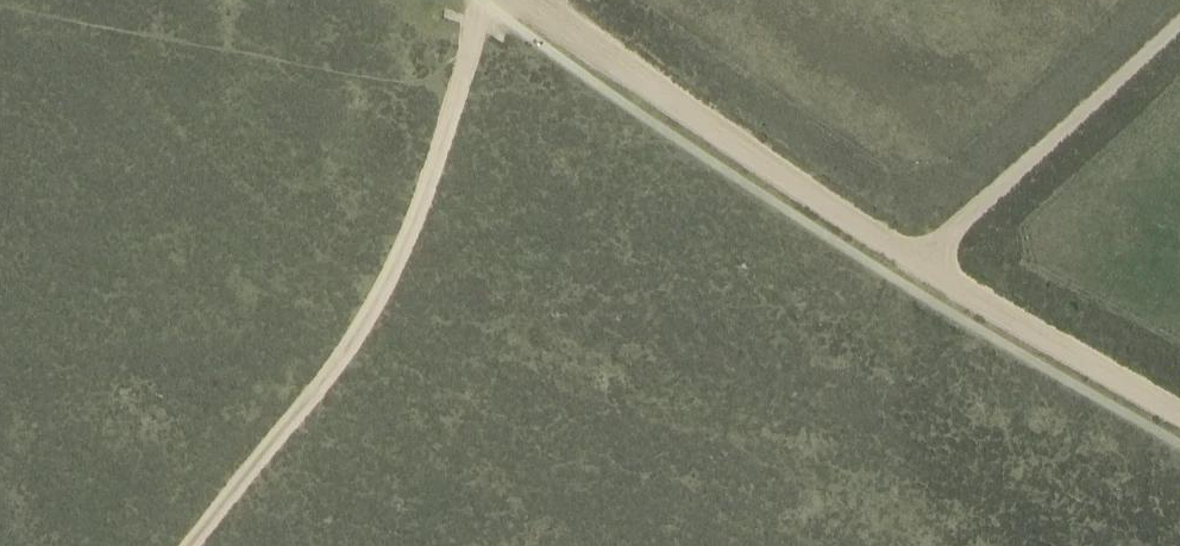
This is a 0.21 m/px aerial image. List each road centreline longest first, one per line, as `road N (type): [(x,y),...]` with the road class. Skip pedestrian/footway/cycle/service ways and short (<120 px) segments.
road 1 (track): [(464,62),(420,202),(357,335),(188,545)]
road 2 (track): [(526,0),(916,263)]
road 3 (track): [(916,263),(1179,19)]
road 4 (track): [(916,263),(1179,415)]

